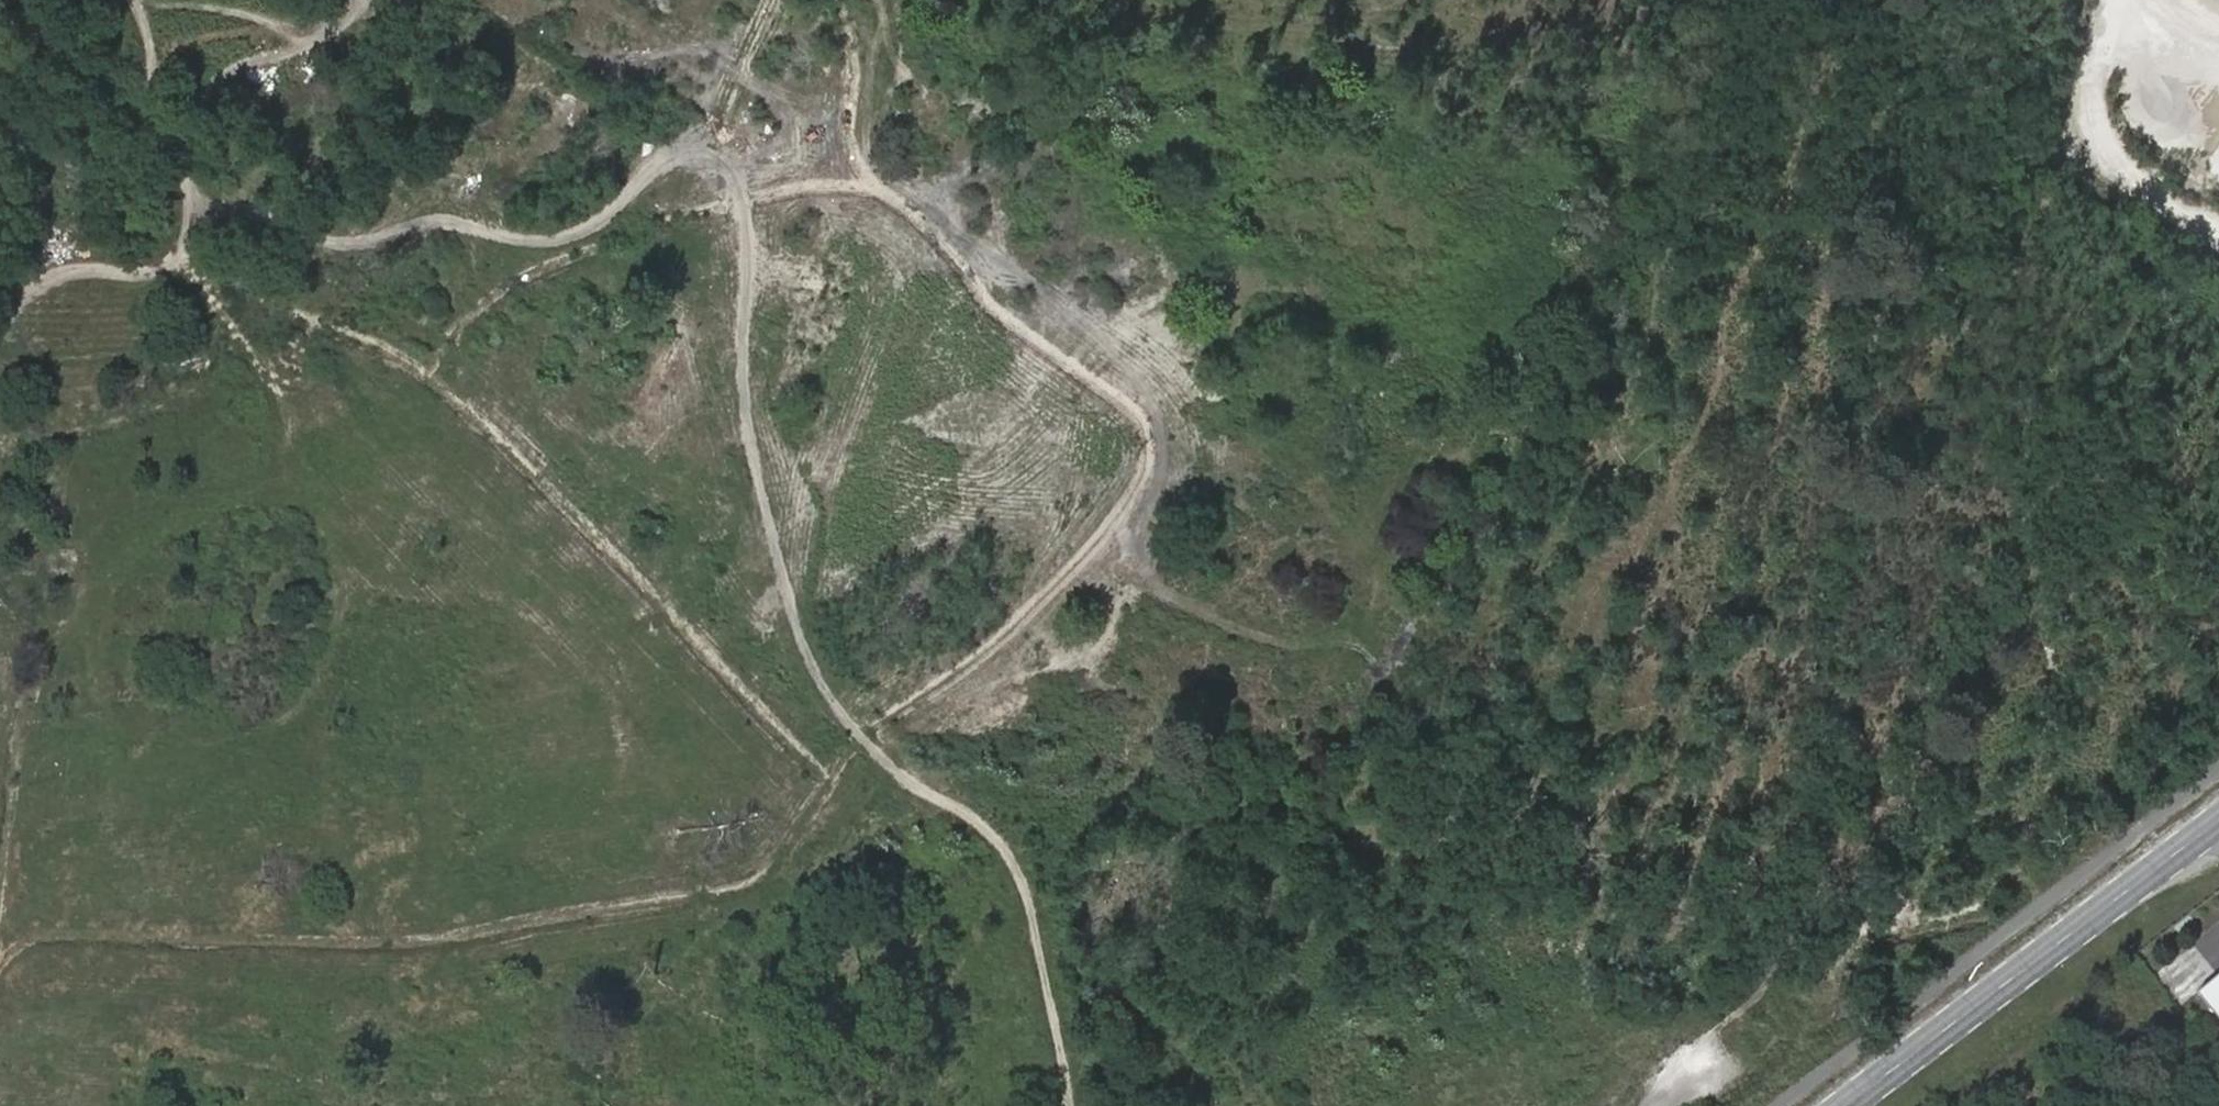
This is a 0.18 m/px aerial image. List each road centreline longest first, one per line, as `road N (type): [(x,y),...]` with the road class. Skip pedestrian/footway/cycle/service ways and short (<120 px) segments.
road 1 (secondary): [(1846,1105),(2218,821)]
road 2 (track): [(351,0),(346,10),(252,26),(185,0)]

